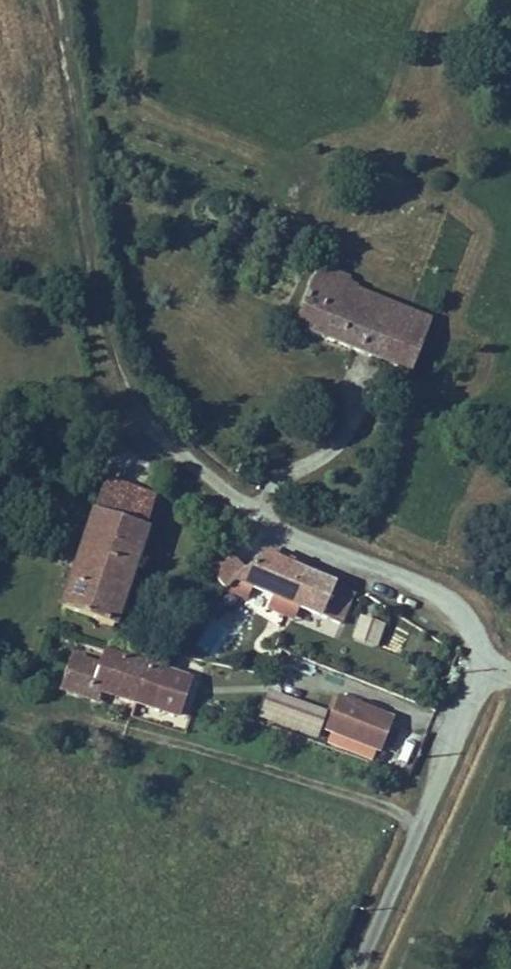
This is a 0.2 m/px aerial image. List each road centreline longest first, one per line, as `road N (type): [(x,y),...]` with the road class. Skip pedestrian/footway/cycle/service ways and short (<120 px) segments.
road 1 (track): [(86,0),(172,419),(274,515)]
road 2 (unclassified): [(494,665),(365,968)]
road 3 (unclassified): [(274,515),(462,600),(489,639),(494,665)]

